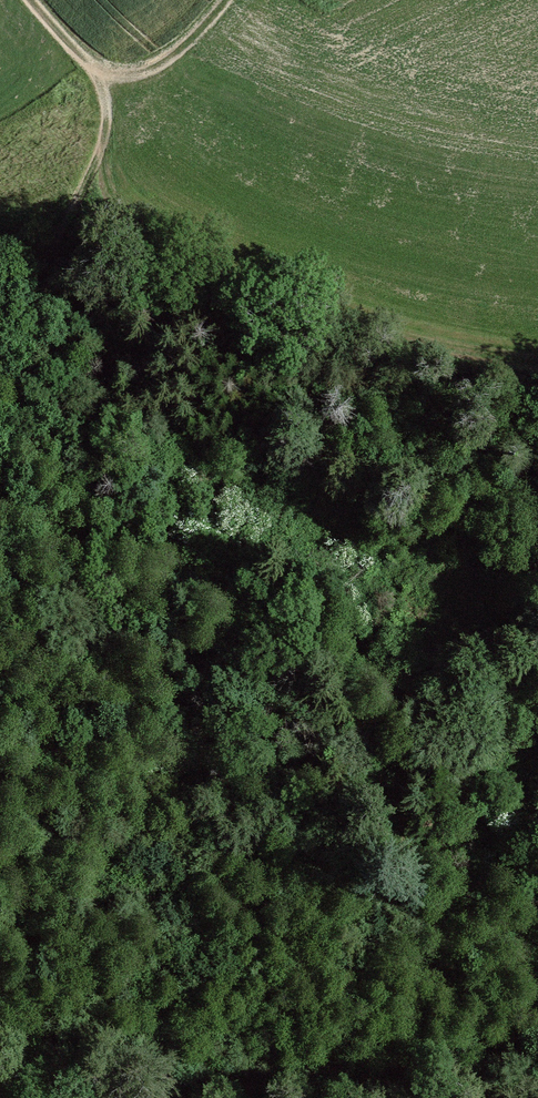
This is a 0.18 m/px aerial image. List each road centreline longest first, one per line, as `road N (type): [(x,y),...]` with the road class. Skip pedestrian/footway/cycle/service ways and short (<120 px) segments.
road 1 (track): [(0,473),(41,293),(107,133),(97,71),(26,0)]
road 2 (track): [(376,1076),(0,1096)]
road 3 (track): [(376,1076),(537,1039)]
road 4 (track): [(97,71),(129,74),(166,63),(227,0)]

